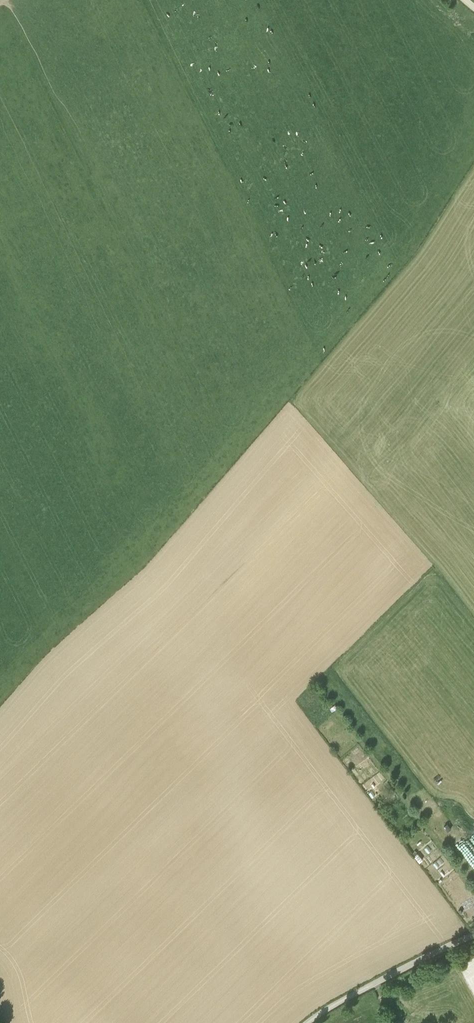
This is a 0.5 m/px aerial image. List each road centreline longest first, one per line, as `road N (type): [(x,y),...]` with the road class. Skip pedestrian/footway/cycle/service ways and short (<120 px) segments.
road 1 (unclassified): [(473,934),(307,1022)]

